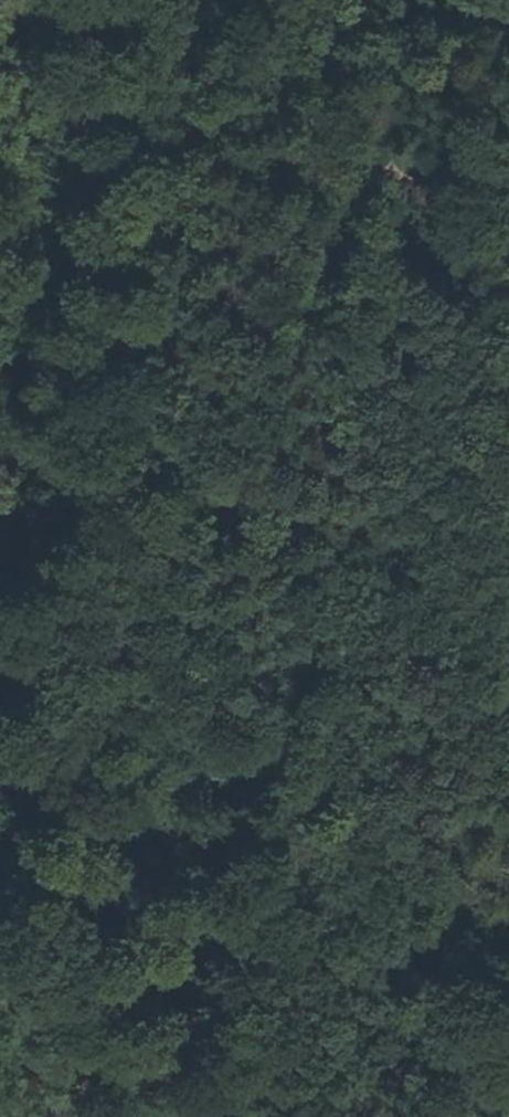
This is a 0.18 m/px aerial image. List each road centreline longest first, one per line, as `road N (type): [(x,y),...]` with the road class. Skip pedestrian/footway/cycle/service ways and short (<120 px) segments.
road 1 (track): [(508,248),(387,157),(313,0)]

